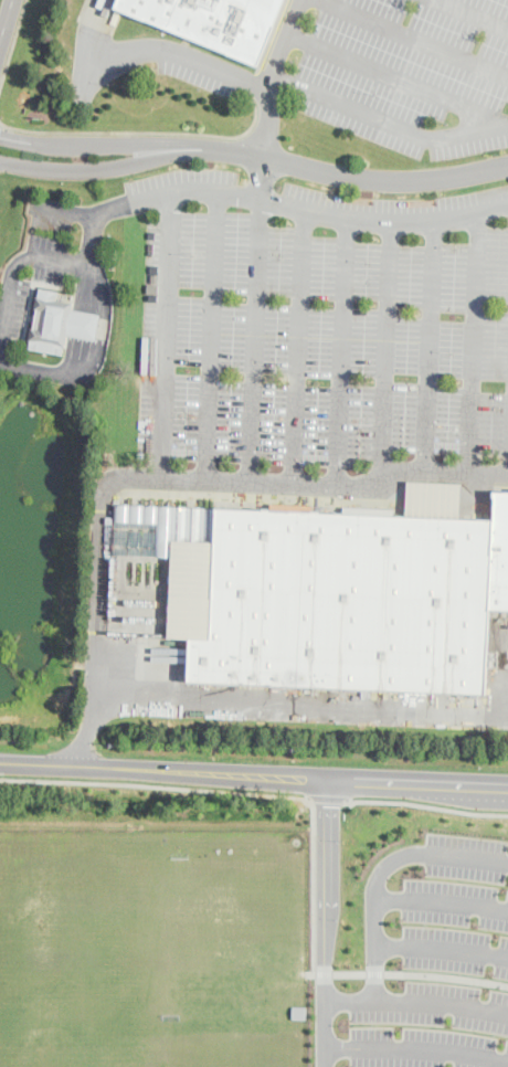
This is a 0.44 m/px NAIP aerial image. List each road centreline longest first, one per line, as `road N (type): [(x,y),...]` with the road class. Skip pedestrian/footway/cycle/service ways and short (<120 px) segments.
road 1 (residential): [(507,785),(0,761)]

